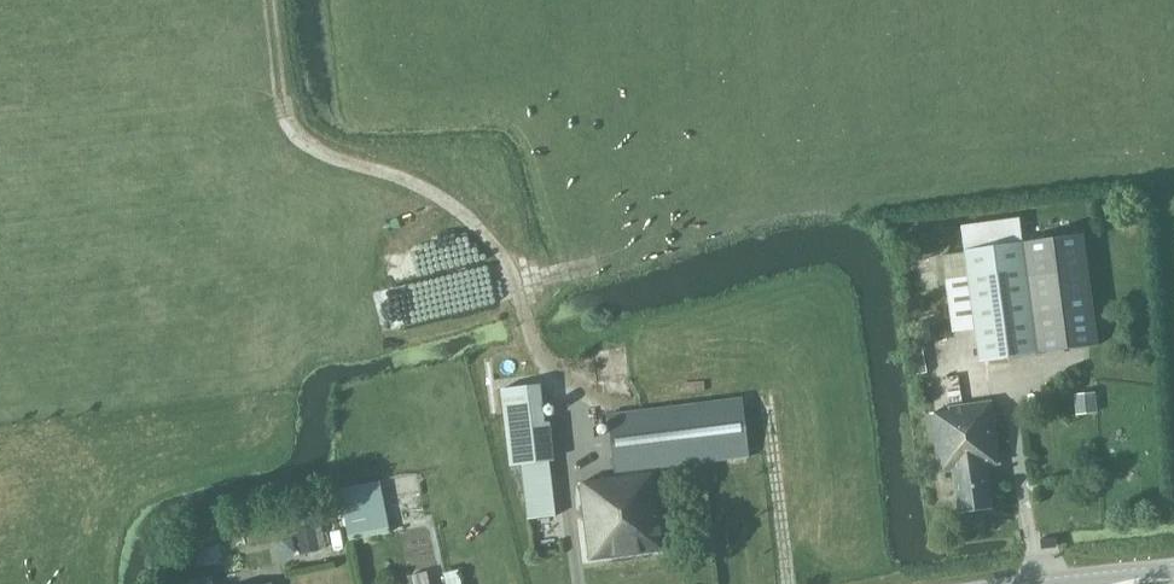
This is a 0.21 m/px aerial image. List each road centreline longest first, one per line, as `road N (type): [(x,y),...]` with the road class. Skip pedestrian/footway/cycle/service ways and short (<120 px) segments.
road 1 (track): [(268,0),(288,121),(323,154),(411,181),(478,223),(513,273),(548,371),(573,394)]

